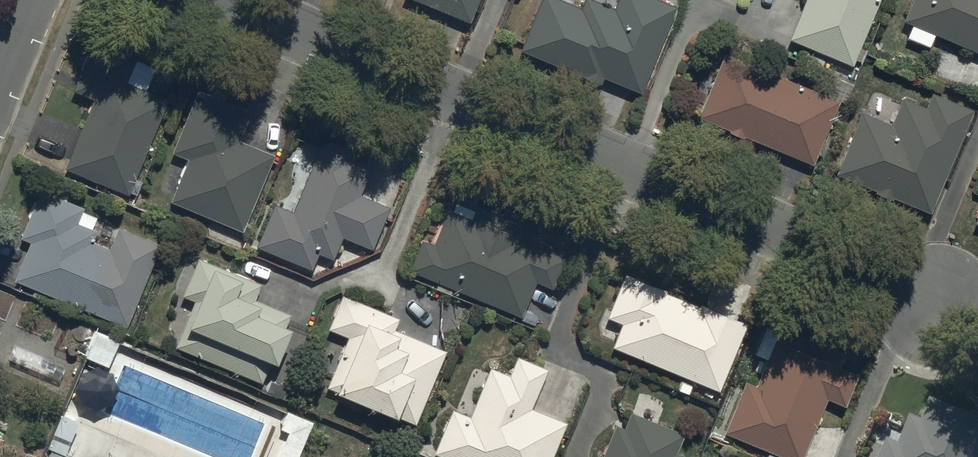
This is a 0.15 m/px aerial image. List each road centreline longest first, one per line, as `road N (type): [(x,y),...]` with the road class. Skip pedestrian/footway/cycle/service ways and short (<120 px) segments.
road 1 (residential): [(215,0),(868,270),(939,307)]

